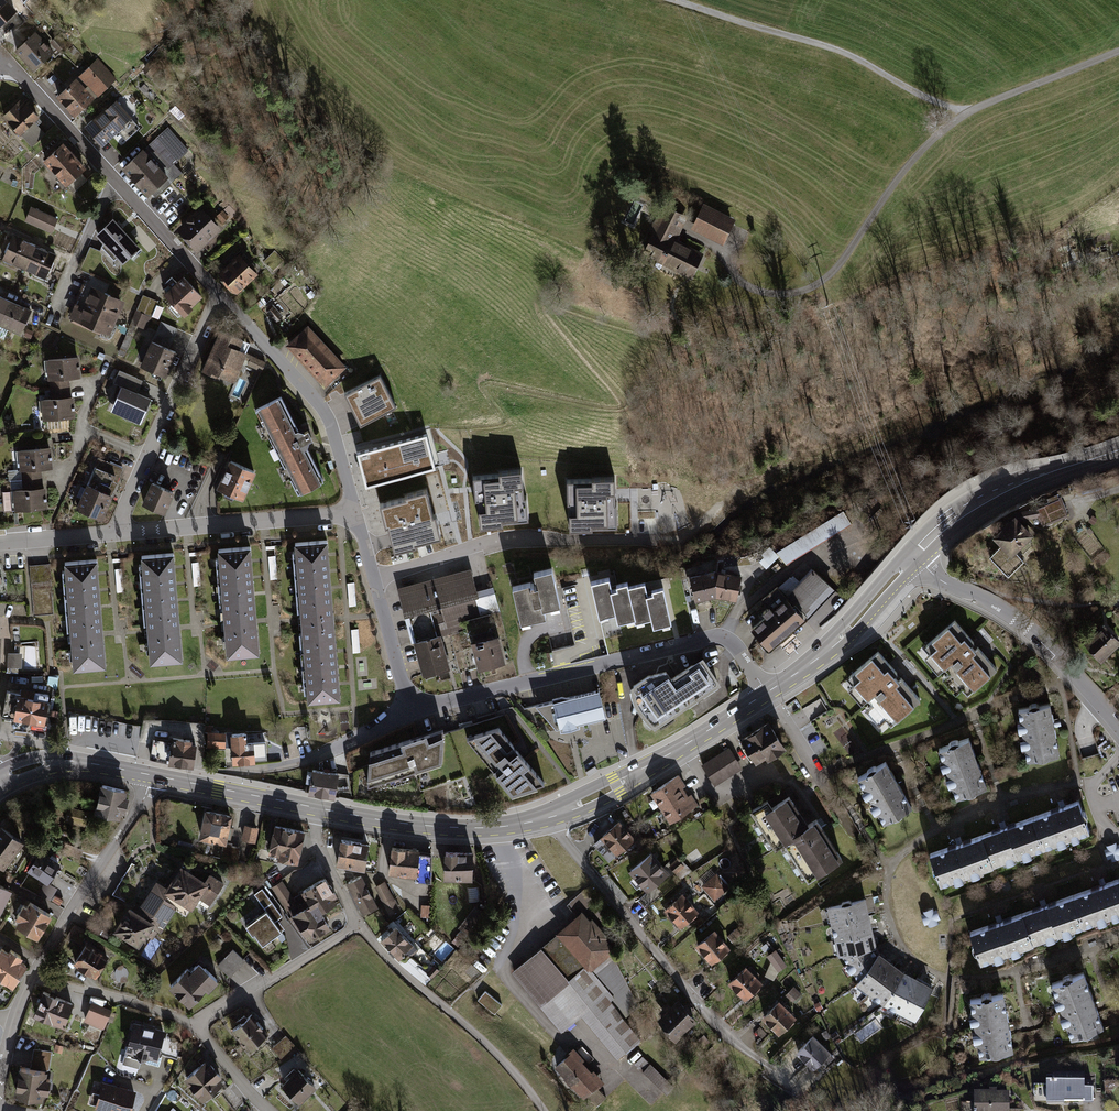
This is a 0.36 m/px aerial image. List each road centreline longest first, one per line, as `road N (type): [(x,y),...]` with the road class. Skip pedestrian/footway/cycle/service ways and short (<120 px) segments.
road 1 (residential): [(767,694),(739,652),(708,637),(411,707)]
road 2 (track): [(966,116),(906,167),(830,274),(811,288),(768,293),(747,286),(725,249),(688,229)]
road 3 (residential): [(551,816),(686,989),(790,1084)]
road 4 (track): [(966,116),(847,57),(659,0)]
road 5 (residential): [(221,298),(5,59)]
road 6 (residential): [(914,557),(1006,619),(1071,677),(1118,737)]
road 7 (residential): [(358,926),(521,1078),(542,1110)]
road 8 (residential): [(353,514),(329,418),(221,298)]
road 9 (residential): [(115,532),(221,298)]
road 10 (primary): [(551,816),(767,694)]
road 11 (residential): [(115,532),(353,514)]
road 12 (residential): [(32,980),(152,775)]
road 13 (primary): [(914,557),(941,526),(994,493),(1118,451)]
road 14 (primary): [(320,809),(451,827),(551,816)]
road 15 (primary): [(767,694),(825,652),(914,557)]
road 16 (residential): [(411,707),(353,514)]
road 17 (residential): [(194,1027),(358,926)]
road 18 (residential): [(411,707),(306,761),(235,772)]
road 19 (primary): [(152,775),(320,809)]
road 20 (residential): [(32,980),(129,1000),(194,1027)]
road 21 (residential): [(1118,53),(966,116)]
road 22 (primary): [(0,785),(47,763),(152,775)]
road 23 (residential): [(358,926),(324,863),(320,809)]

